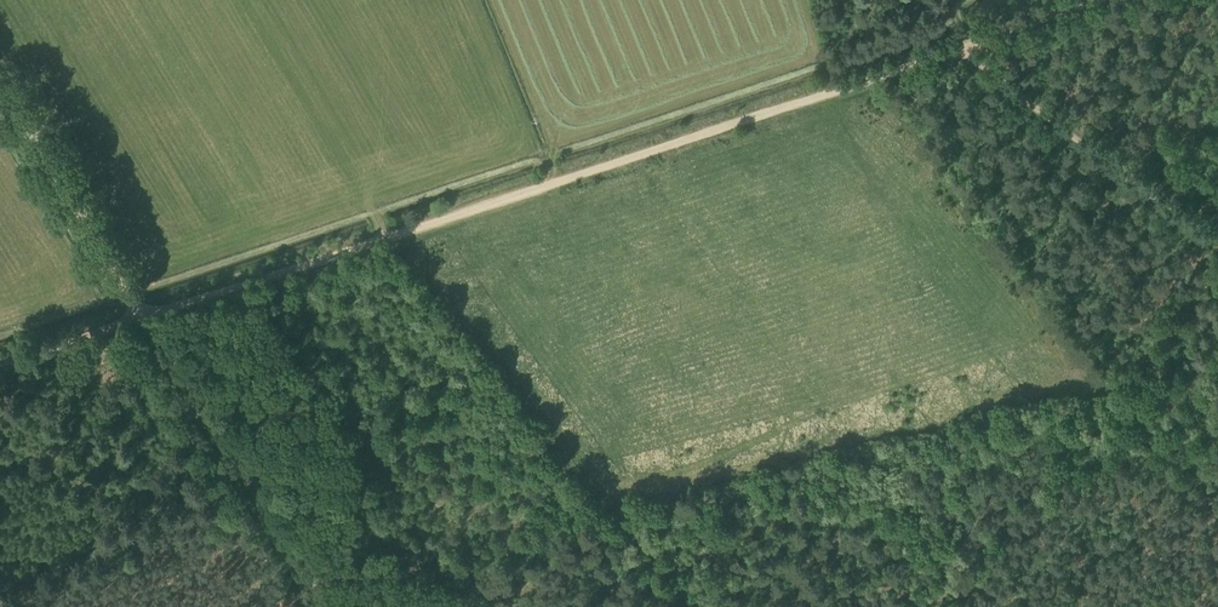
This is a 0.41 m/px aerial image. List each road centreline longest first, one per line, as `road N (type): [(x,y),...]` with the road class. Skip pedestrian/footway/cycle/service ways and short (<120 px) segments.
road 1 (track): [(1101,0),(147,317)]
road 2 (track): [(1217,241),(961,46)]
road 3 (track): [(303,573),(147,317)]
road 4 (track): [(147,317),(0,71)]
road 5 (track): [(135,321),(0,360)]

